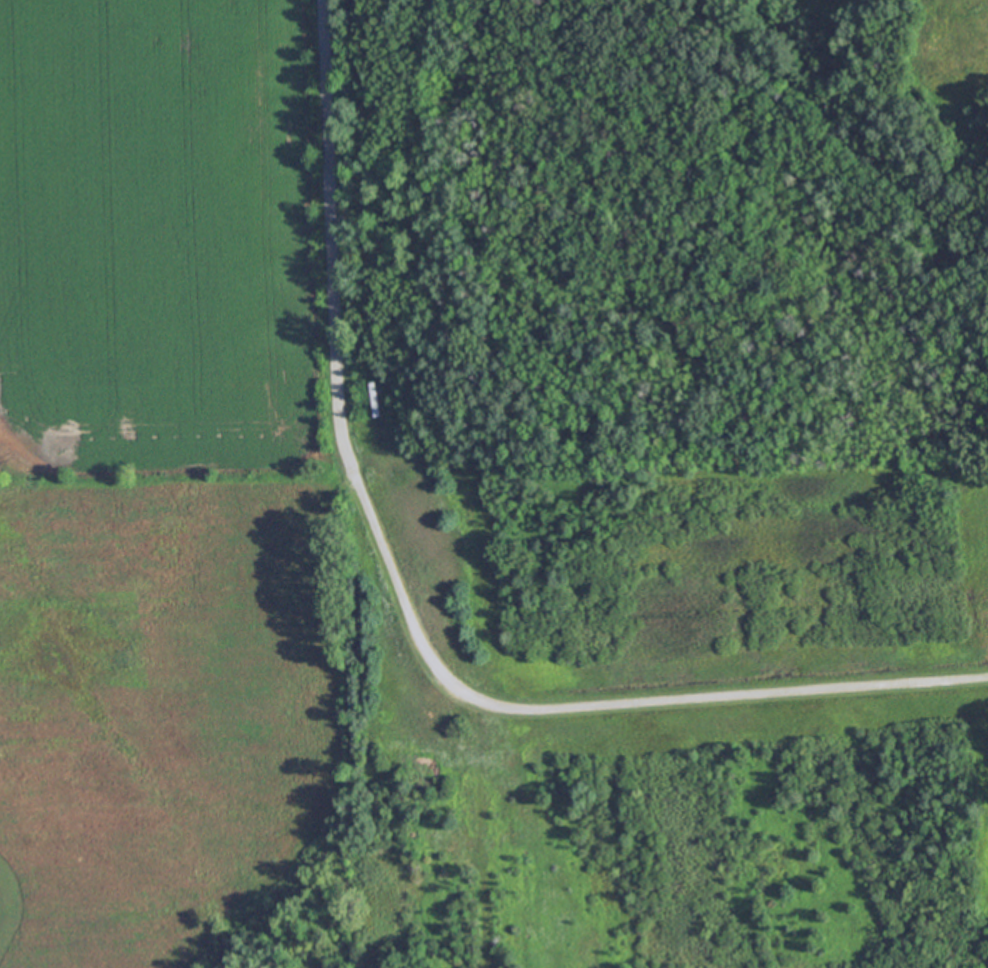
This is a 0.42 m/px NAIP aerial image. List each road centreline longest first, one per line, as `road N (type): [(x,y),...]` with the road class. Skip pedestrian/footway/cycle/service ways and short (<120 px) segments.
road 1 (residential): [(345,434),(328,0)]

